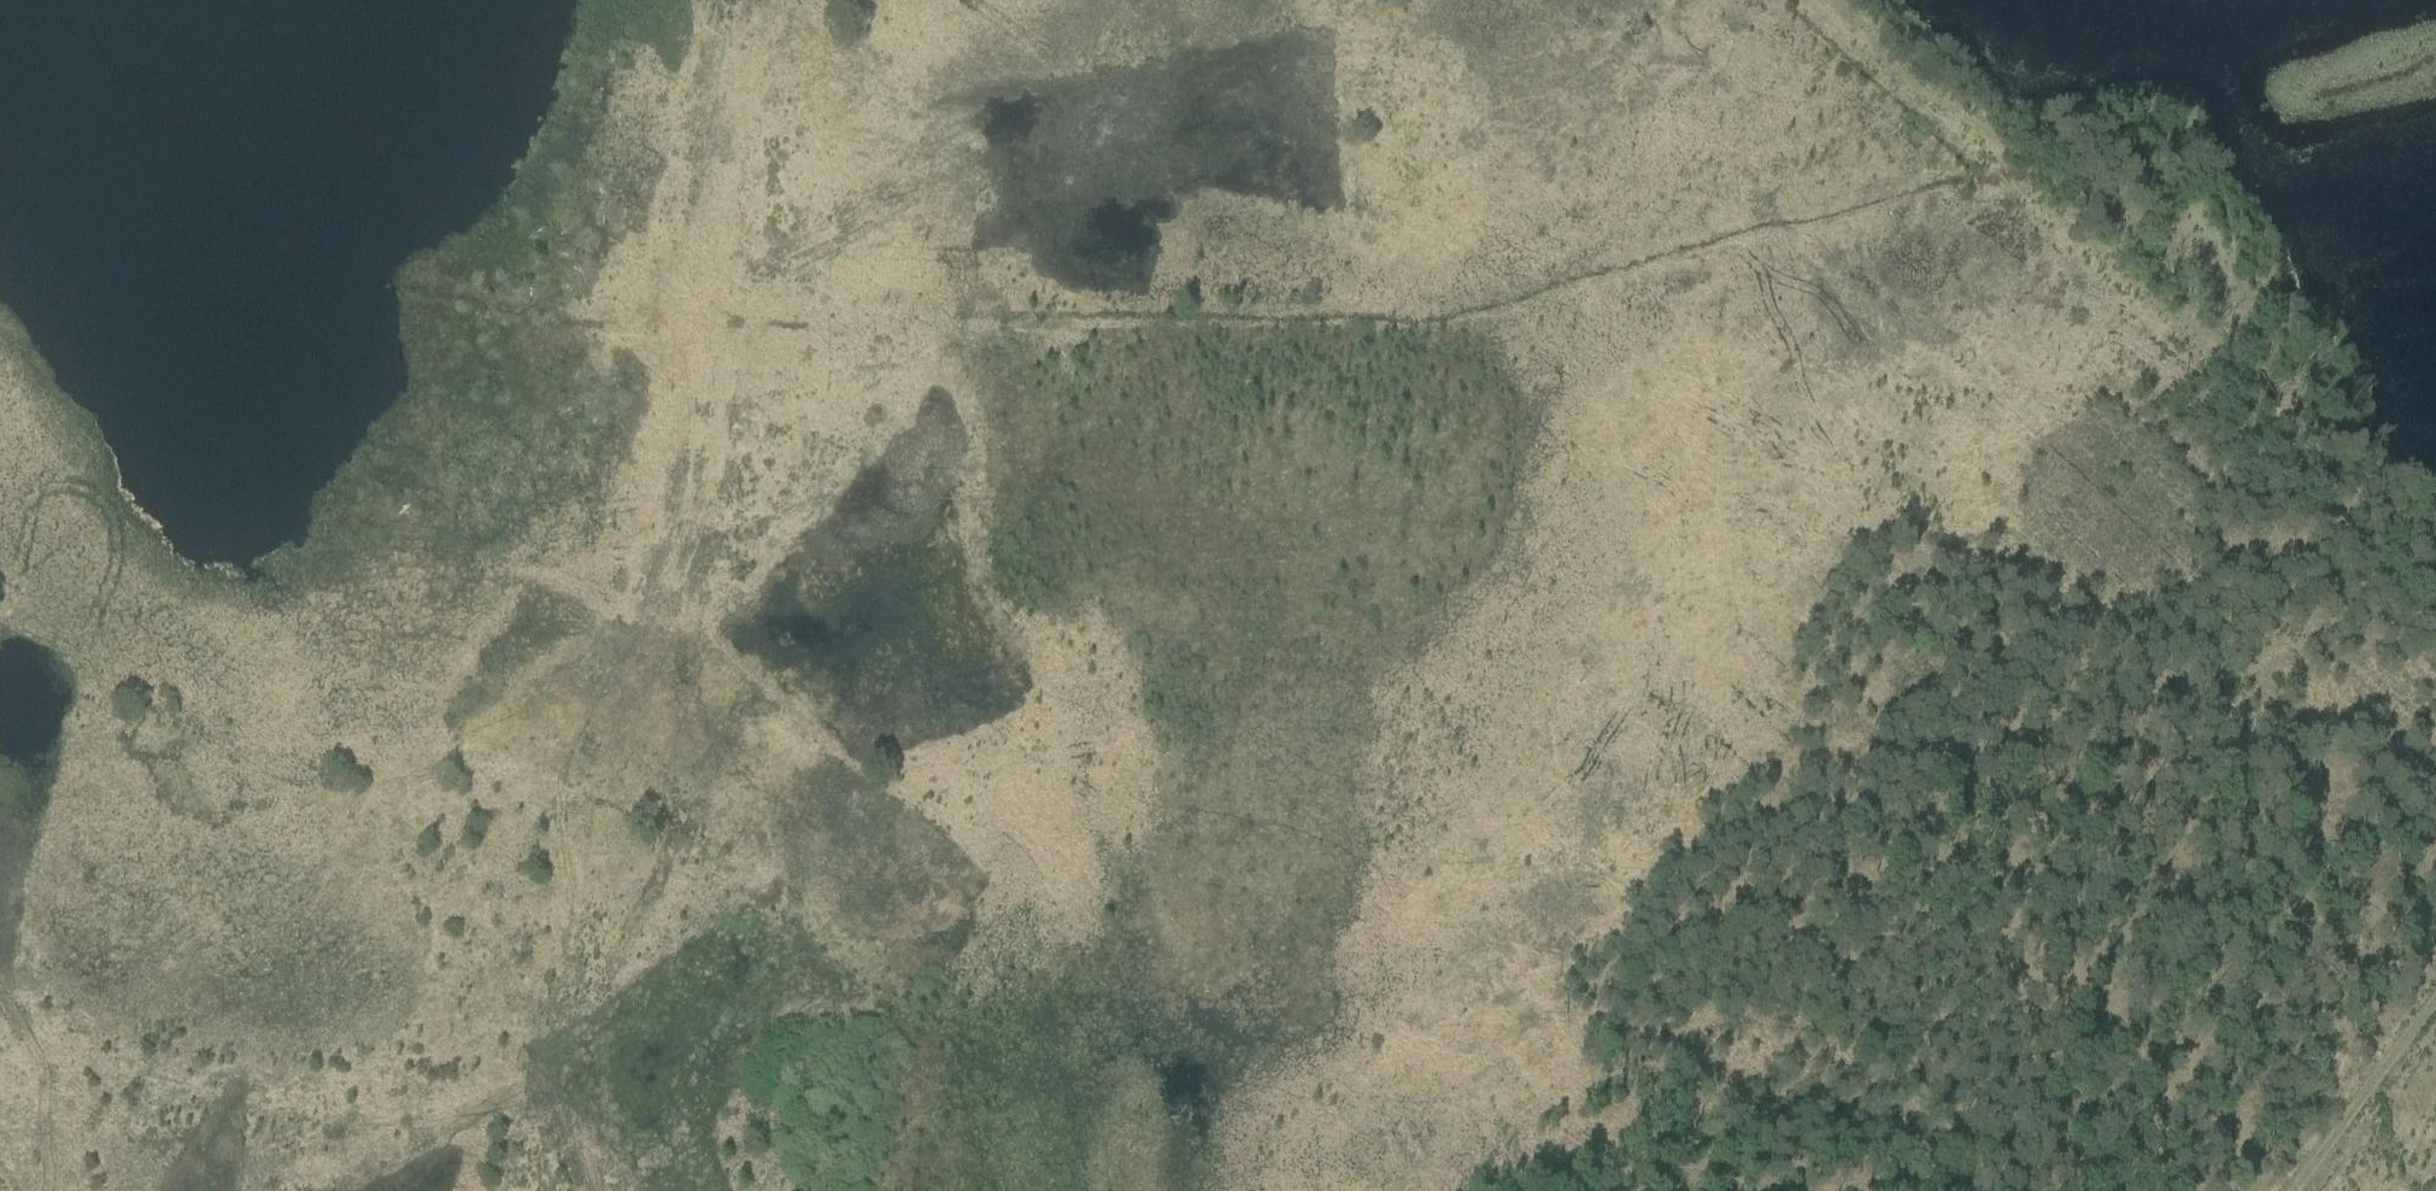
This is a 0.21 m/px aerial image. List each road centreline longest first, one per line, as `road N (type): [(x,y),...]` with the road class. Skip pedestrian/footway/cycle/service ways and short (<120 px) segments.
road 1 (track): [(2303,1190),(2435,1016)]

